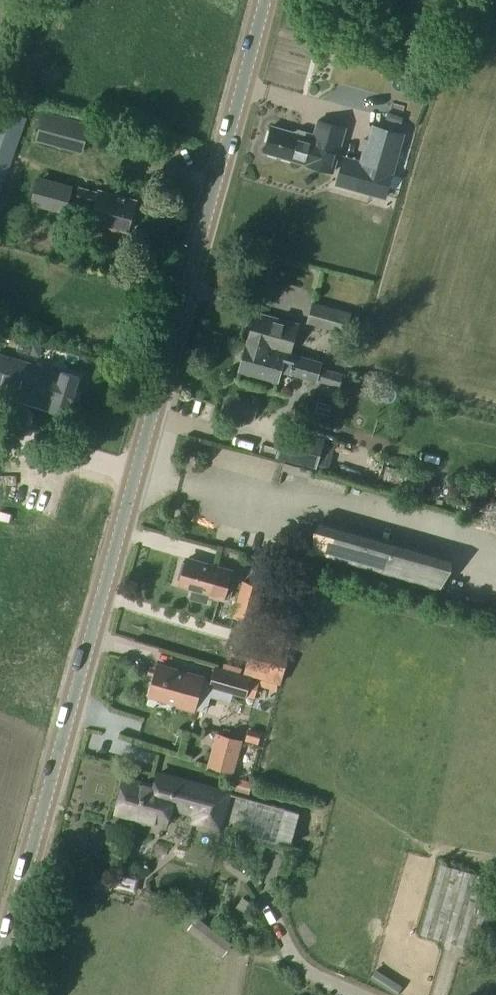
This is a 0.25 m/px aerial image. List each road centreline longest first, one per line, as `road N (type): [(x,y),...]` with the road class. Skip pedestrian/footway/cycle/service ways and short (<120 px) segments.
road 1 (tertiary): [(0,960),(266,0)]

